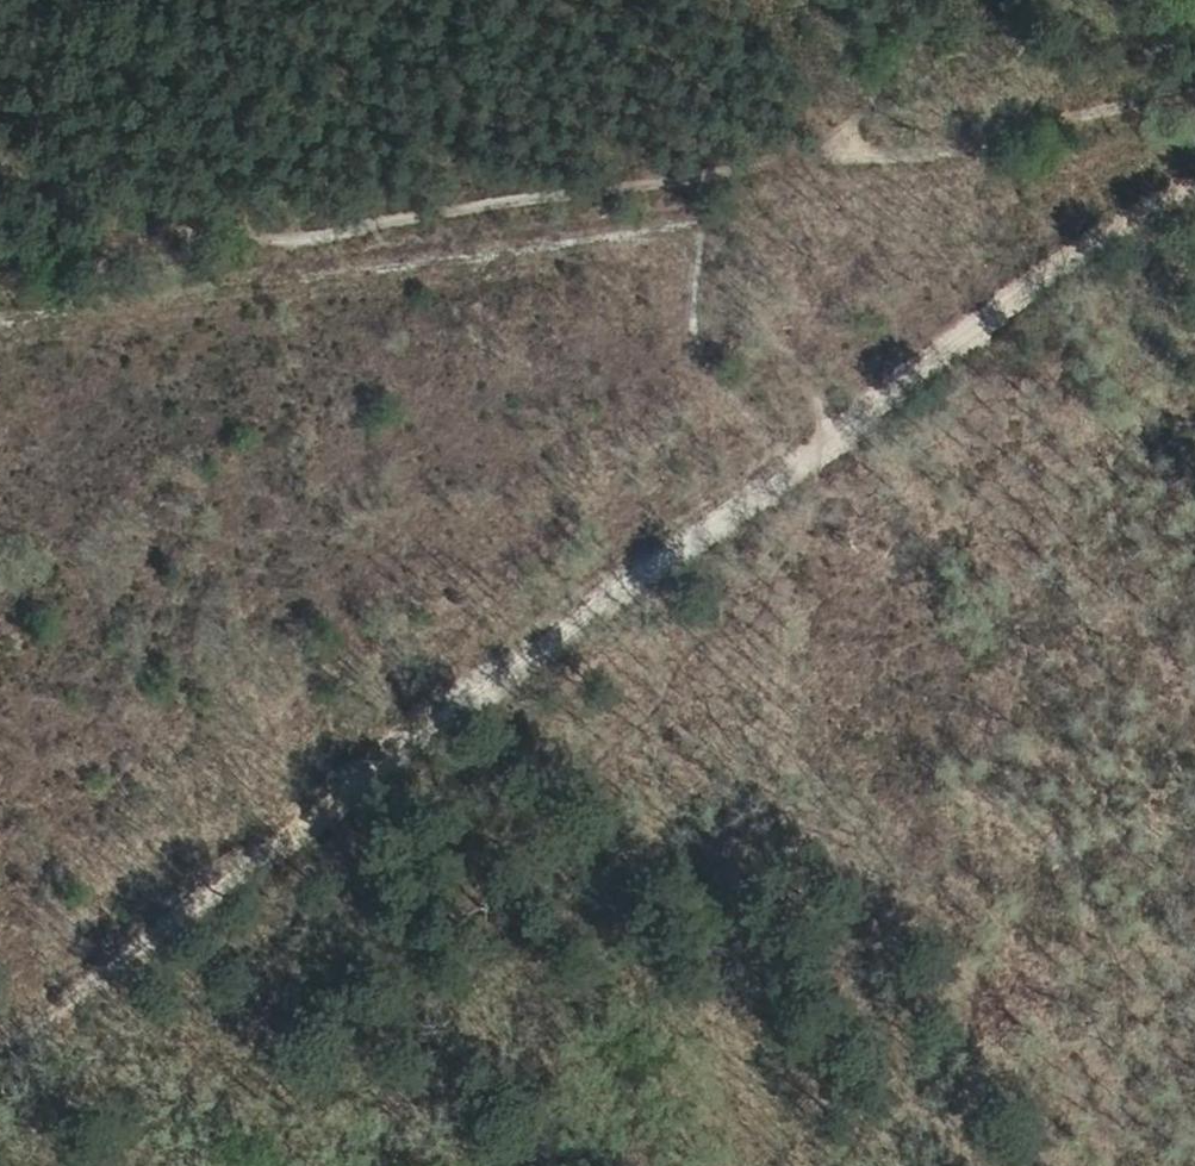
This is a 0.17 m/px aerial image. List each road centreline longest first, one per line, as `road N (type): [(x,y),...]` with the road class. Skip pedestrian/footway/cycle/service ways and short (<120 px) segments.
road 1 (track): [(1194,188),(1153,200),(0,1057)]
road 2 (track): [(0,258),(339,215),(563,197),(795,162)]

